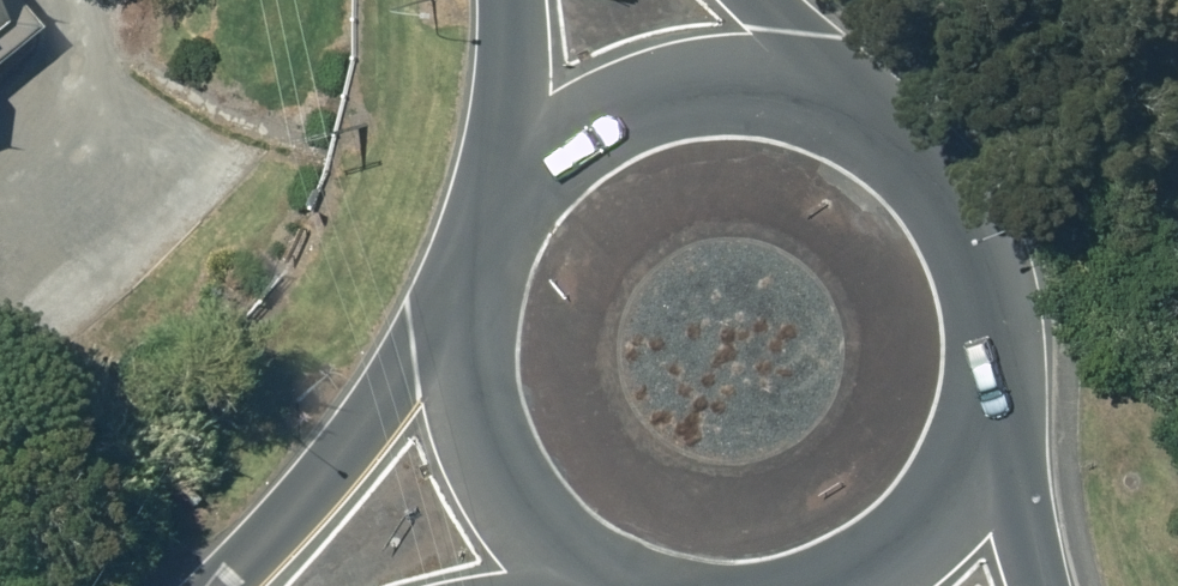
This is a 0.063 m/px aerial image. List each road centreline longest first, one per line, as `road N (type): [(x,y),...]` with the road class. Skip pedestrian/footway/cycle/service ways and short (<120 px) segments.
road 1 (primary): [(671,109),(712,98),(797,100),(875,133),(937,191),(973,267),(979,352),(954,432),(901,499)]
road 2 (primary): [(552,447),(520,361),(524,270),(564,187),(595,153),(671,109)]
road 3 (primary): [(901,499),(828,542),(790,552),(711,552),(637,527),(576,478),(552,447)]
road 4 (primary): [(314,585),(431,507),(552,447)]

